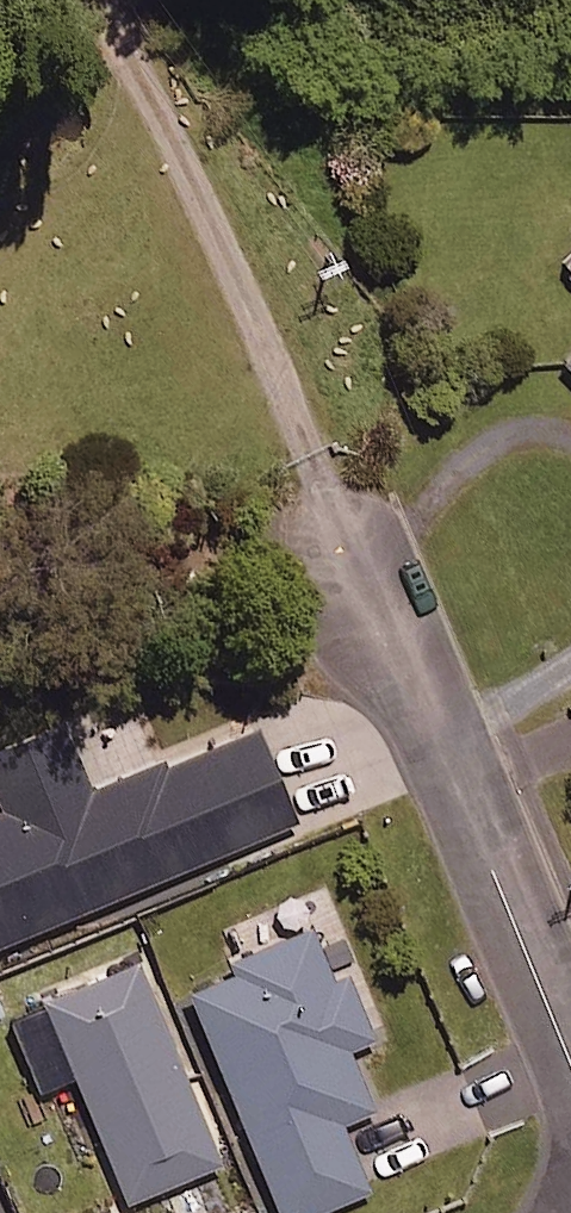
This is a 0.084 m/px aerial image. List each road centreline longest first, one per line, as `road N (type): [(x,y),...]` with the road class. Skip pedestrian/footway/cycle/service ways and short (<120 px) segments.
road 1 (residential): [(332,472),(570,1052)]
road 2 (track): [(332,472),(105,0)]

